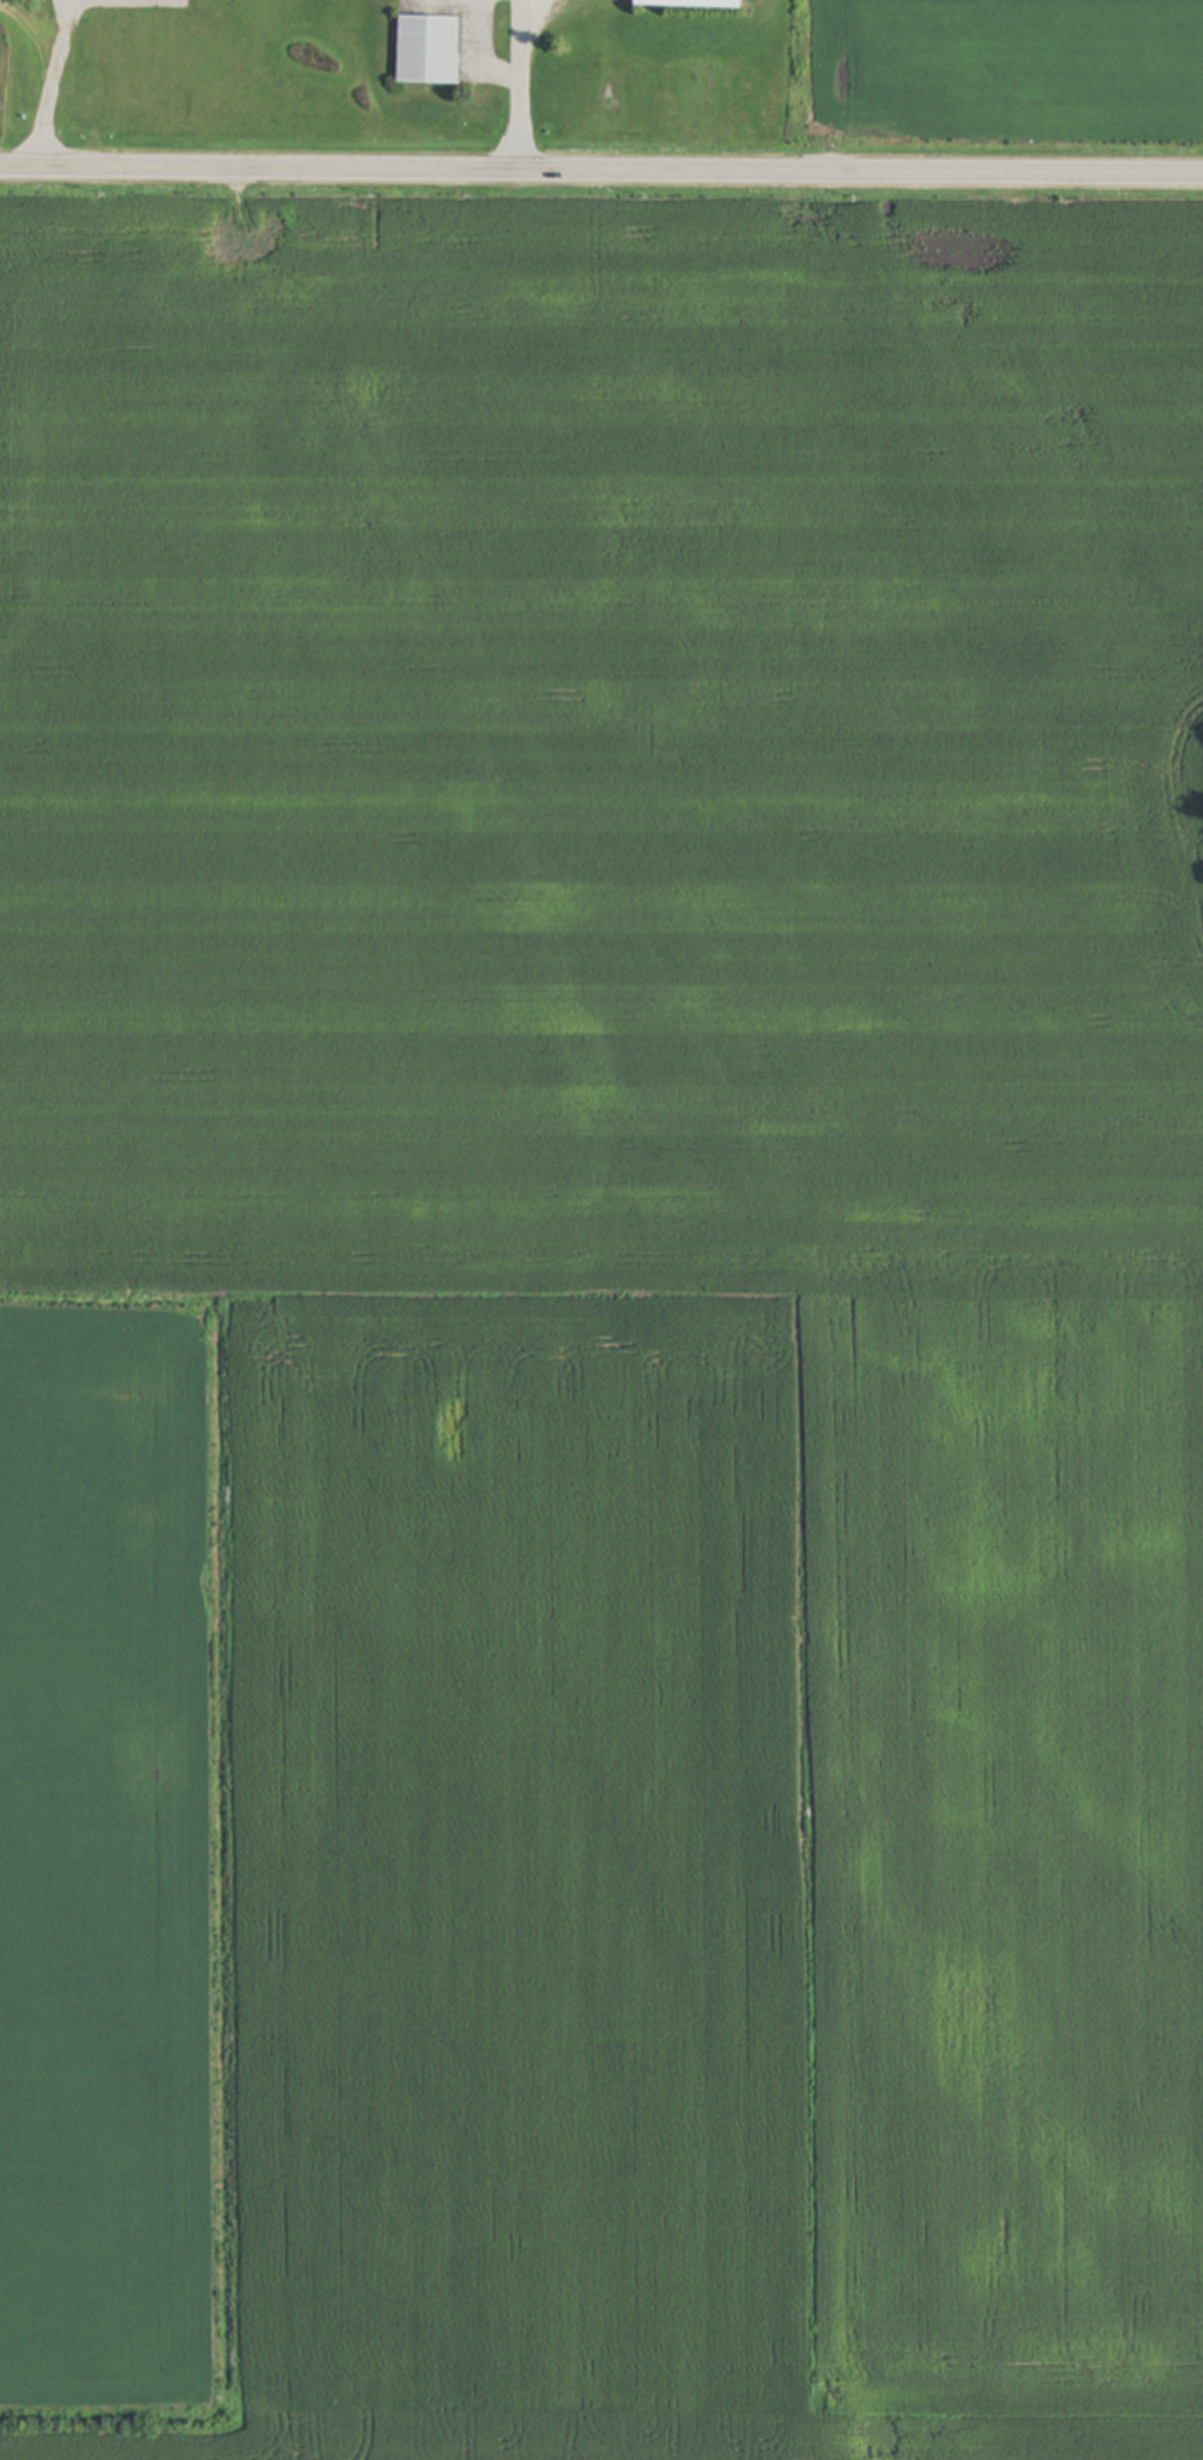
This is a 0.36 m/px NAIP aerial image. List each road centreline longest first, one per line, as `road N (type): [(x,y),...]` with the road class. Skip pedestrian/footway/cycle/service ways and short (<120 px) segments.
road 1 (primary): [(0,172),(1202,176)]

